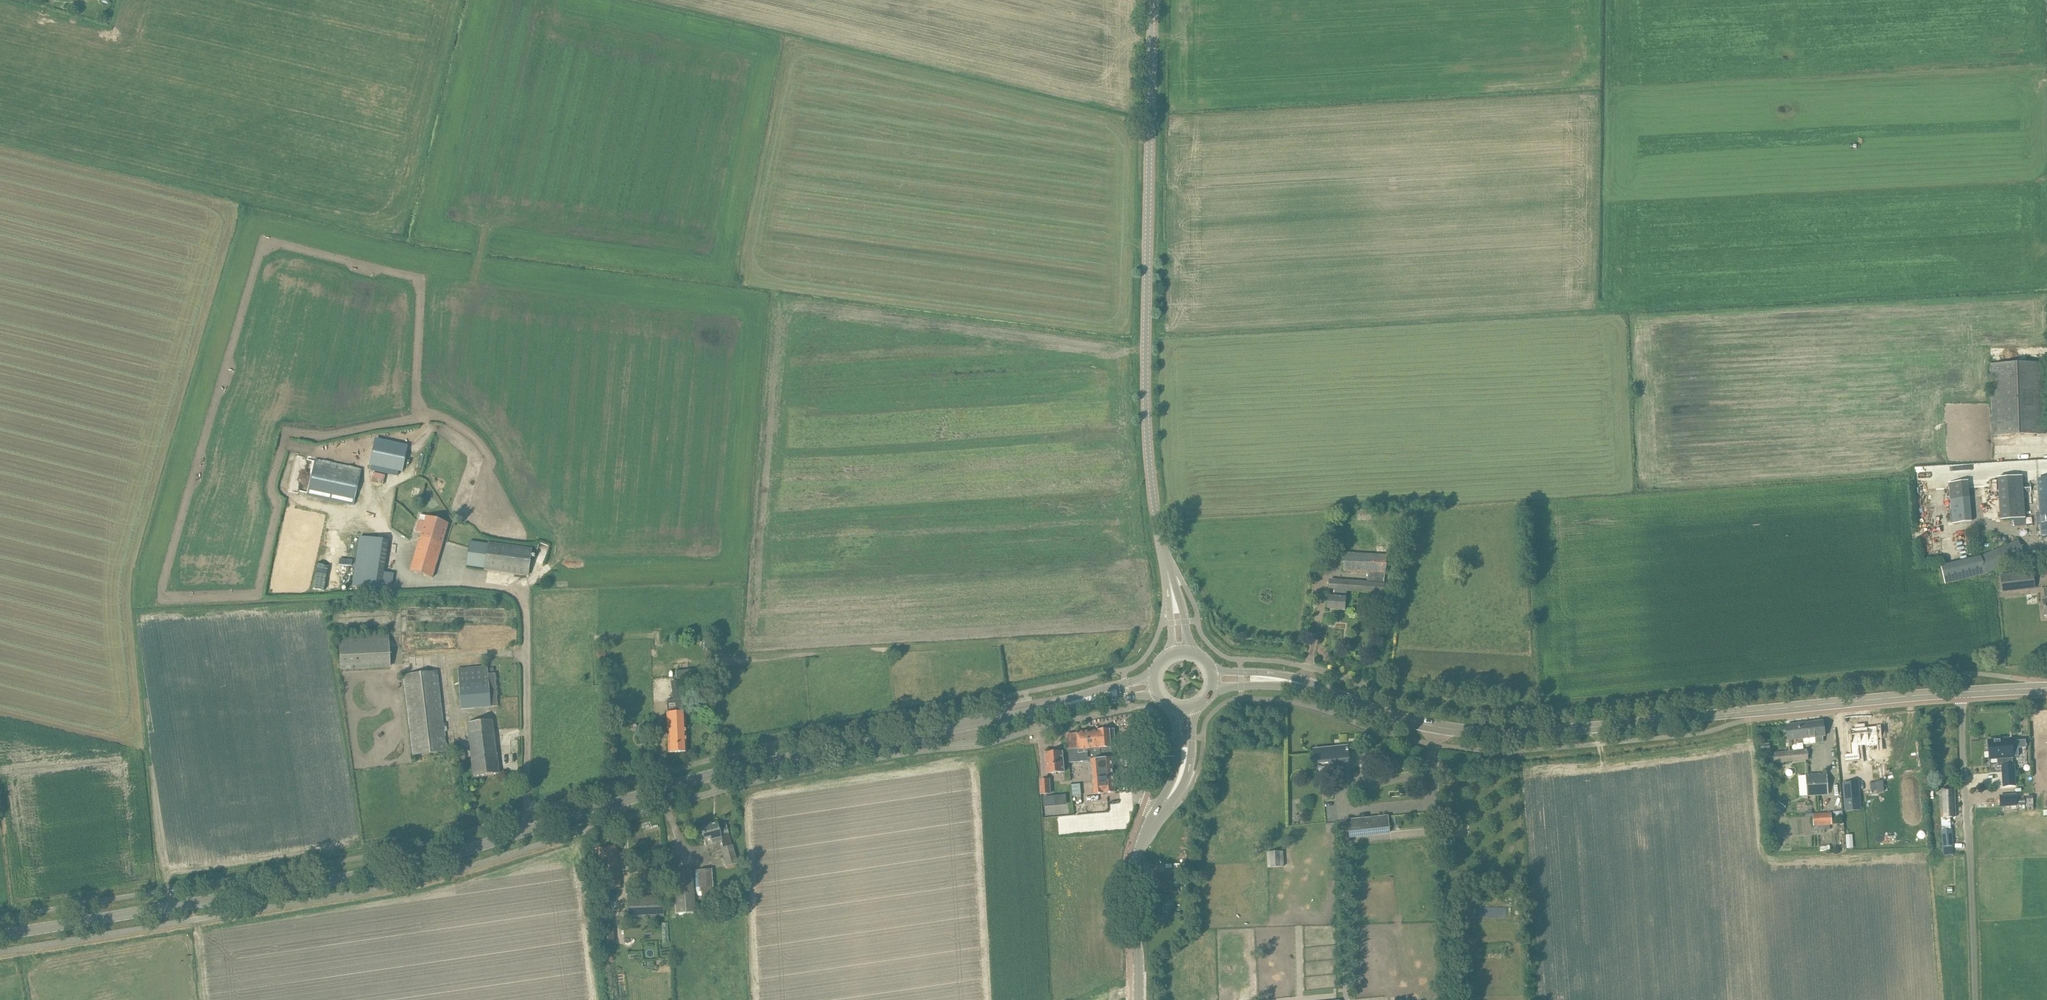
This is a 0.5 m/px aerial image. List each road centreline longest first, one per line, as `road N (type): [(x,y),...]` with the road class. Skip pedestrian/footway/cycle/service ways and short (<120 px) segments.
road 1 (tertiary): [(0,936),(391,870),(747,767),(1011,718)]
road 2 (tertiary): [(1961,693),(1527,734),(1450,731),(1330,693)]
road 3 (unclassified): [(1167,566),(1147,402),(1155,0)]
road 4 (unclassified): [(1976,999),(1961,693)]
road 5 (tertiary): [(1164,806),(1137,856),(1139,999)]
road 6 (tertiary): [(1154,676),(1011,718)]
road 7 (tertiary): [(1011,718),(1158,695)]
road 8 (tertiary): [(1330,693),(1285,675),(1213,669)]

